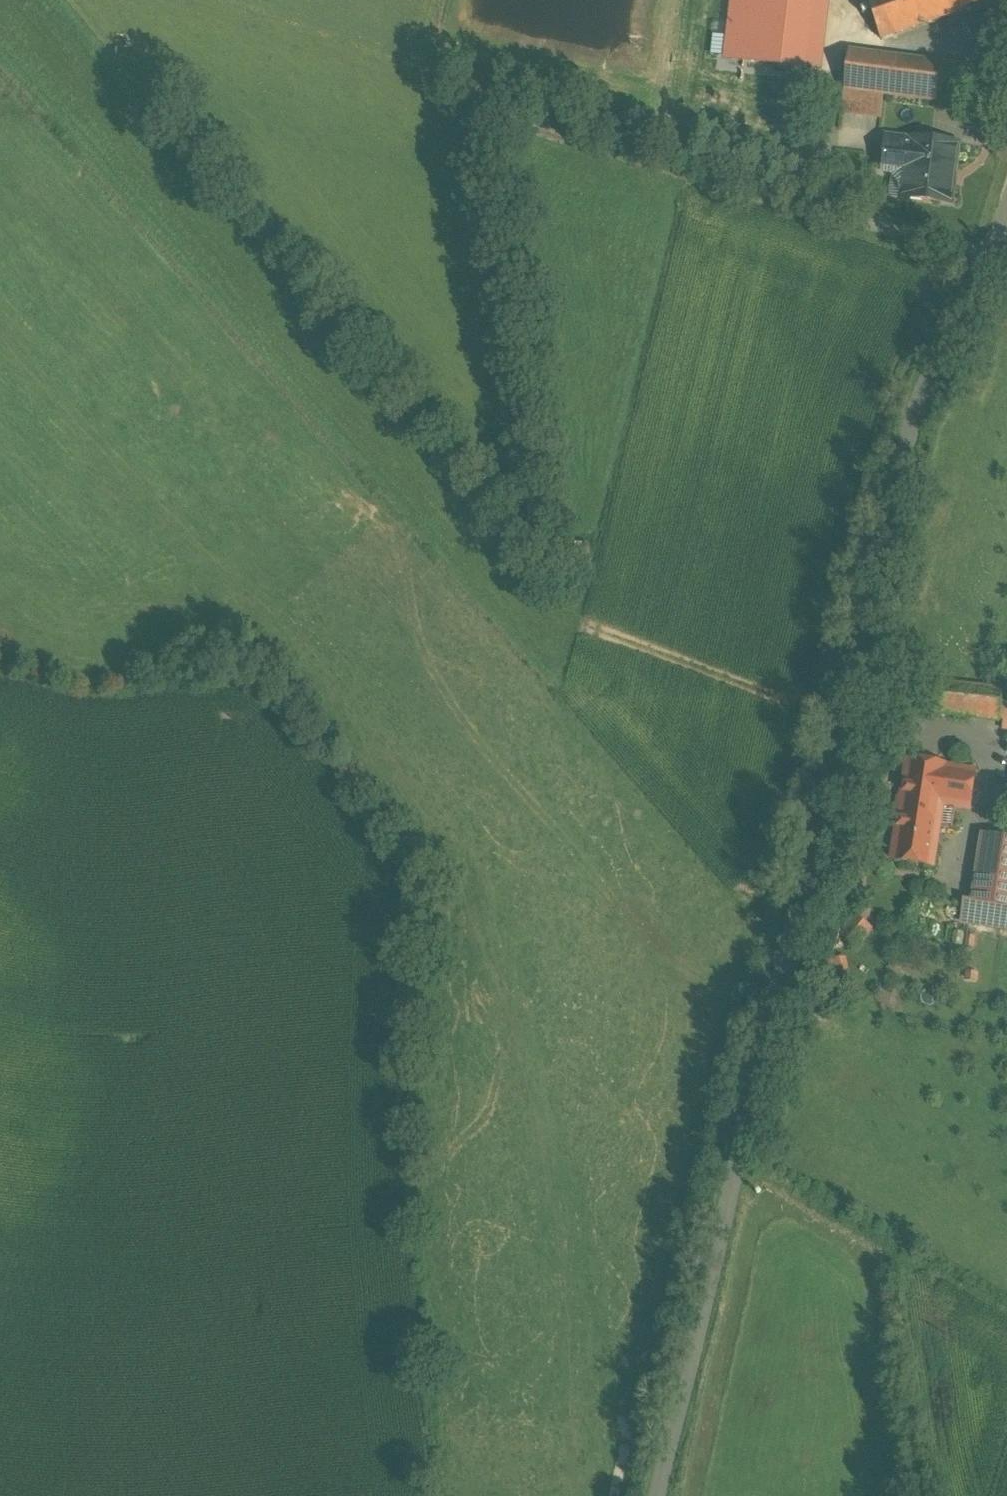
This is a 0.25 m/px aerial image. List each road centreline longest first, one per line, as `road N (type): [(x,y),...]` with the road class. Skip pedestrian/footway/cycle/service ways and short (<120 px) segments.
road 1 (unclassified): [(1006,217),(932,384),(667,1495)]

